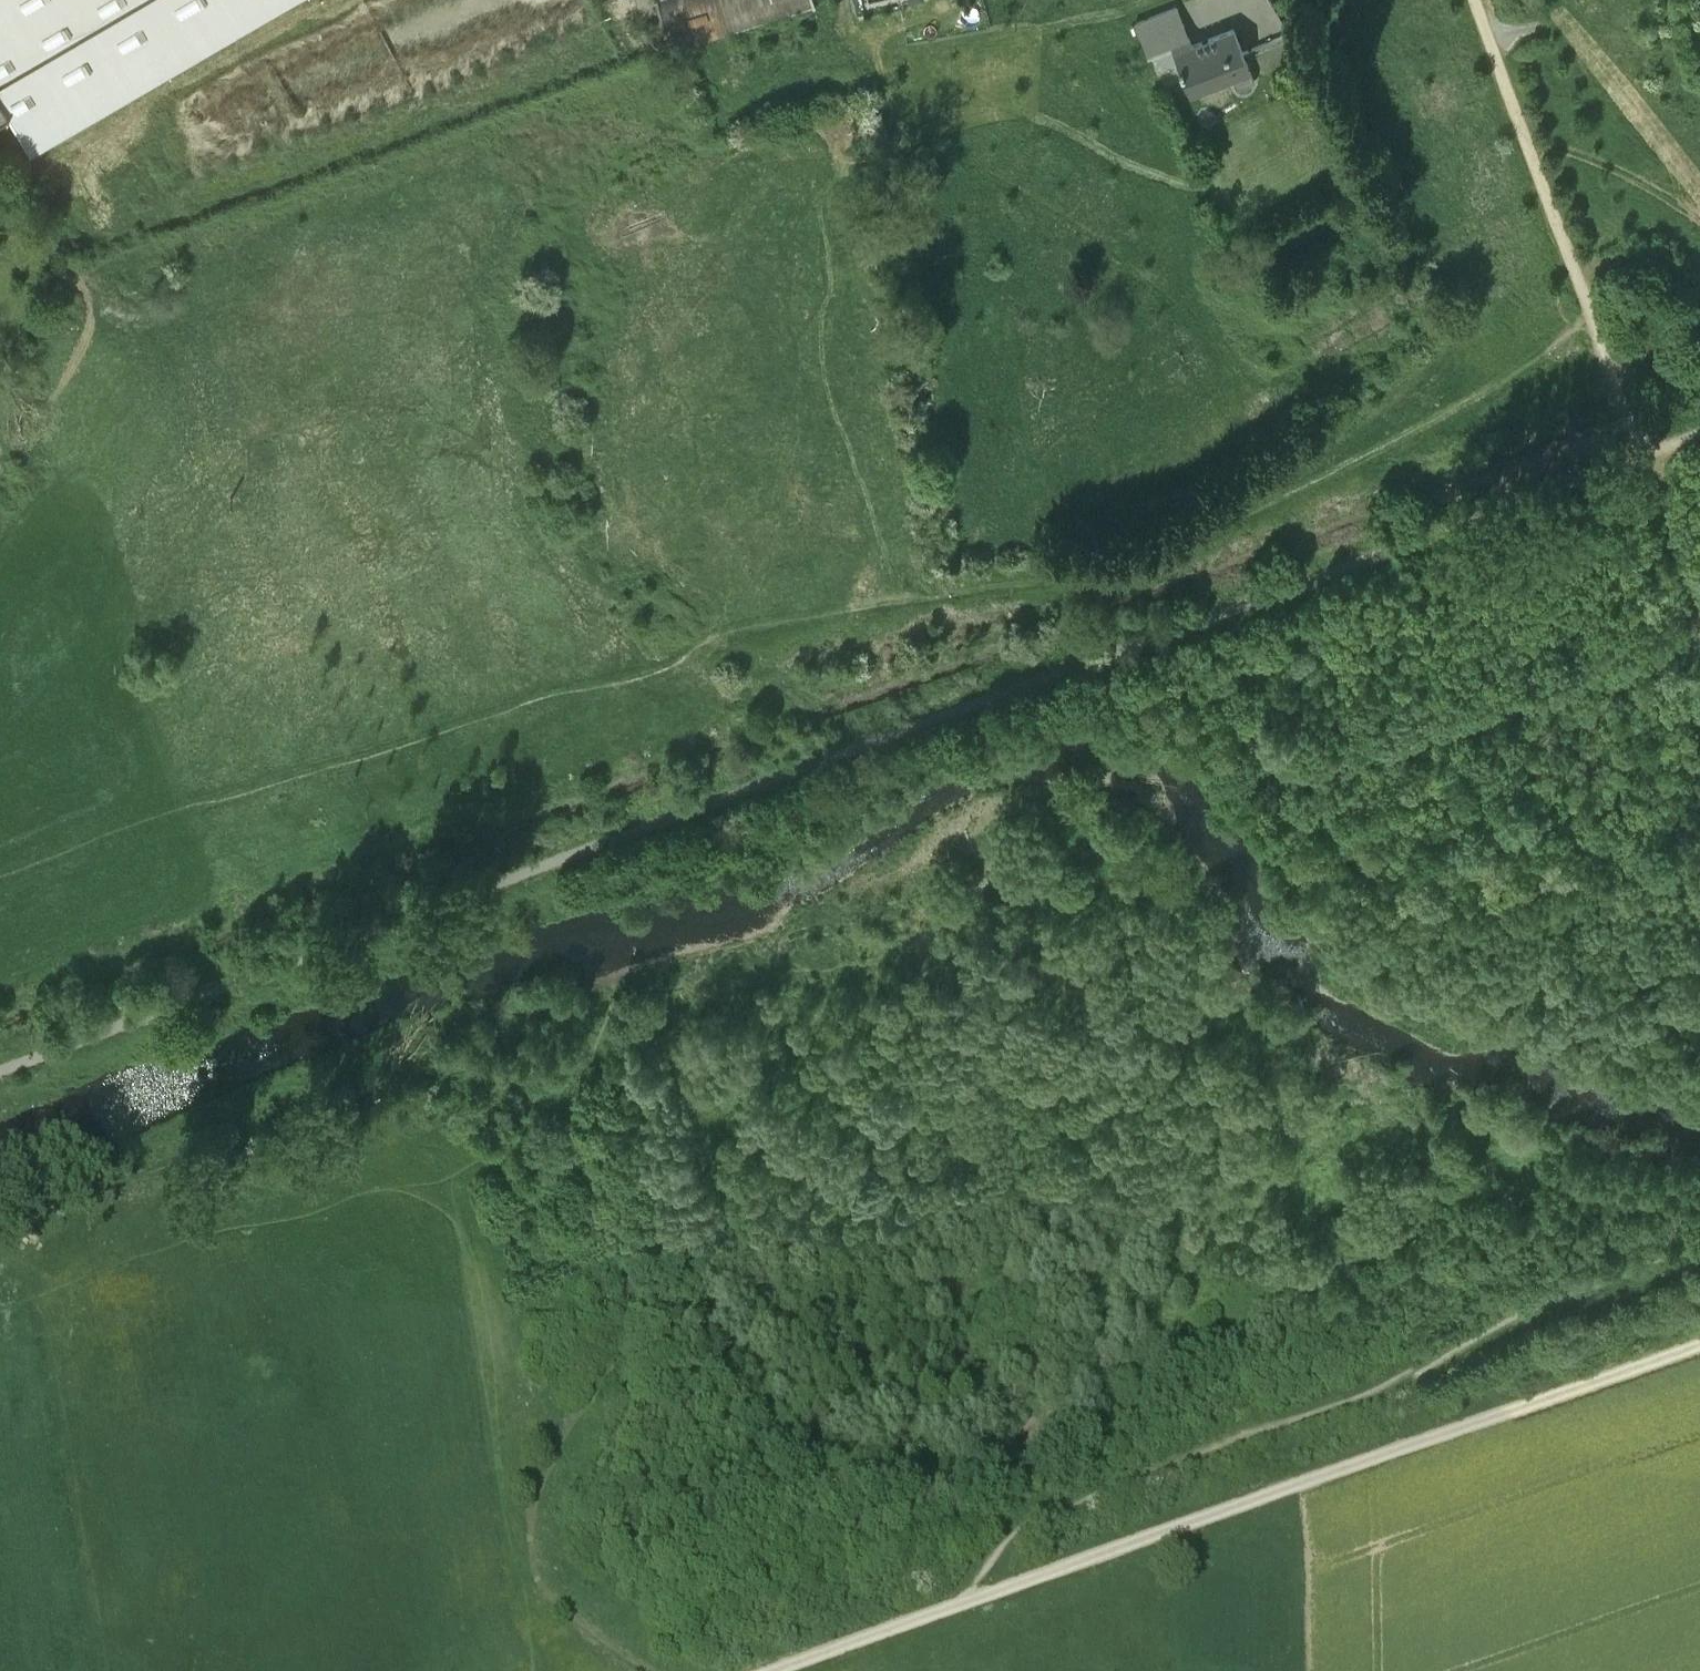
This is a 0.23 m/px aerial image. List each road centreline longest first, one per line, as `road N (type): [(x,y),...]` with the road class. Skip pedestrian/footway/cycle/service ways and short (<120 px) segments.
road 1 (track): [(965,1602),(1699,1344)]
road 2 (track): [(1477,0),(1648,457)]
road 3 (track): [(776,1670),(965,1602)]

